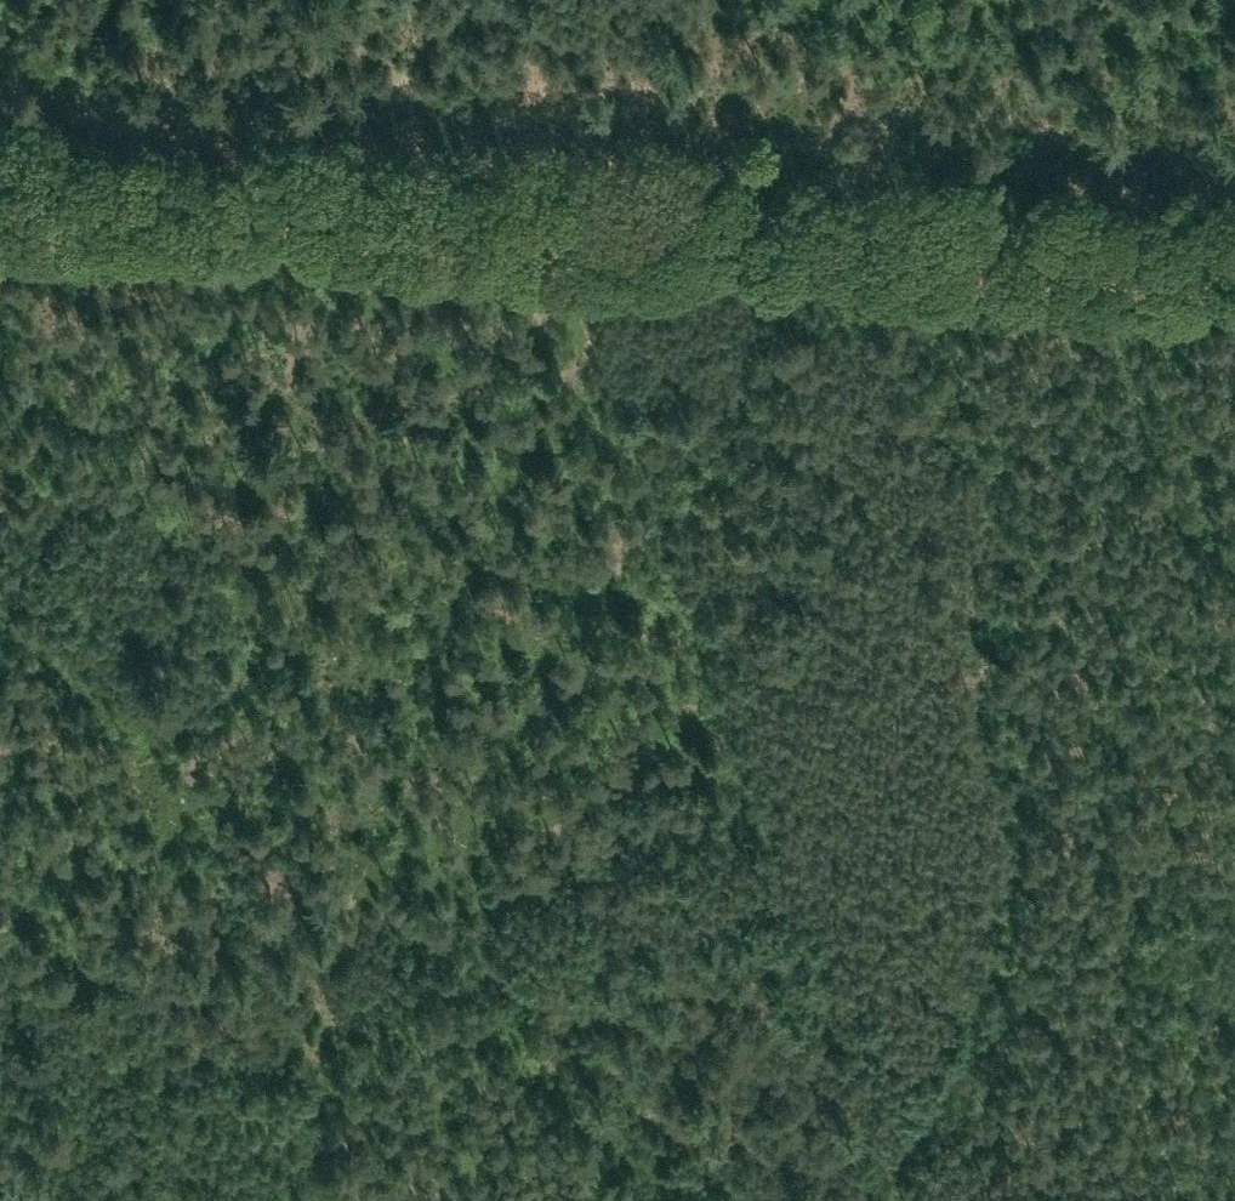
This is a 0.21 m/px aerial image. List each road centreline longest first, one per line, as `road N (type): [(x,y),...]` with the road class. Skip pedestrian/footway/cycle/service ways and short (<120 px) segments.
road 1 (track): [(1234,241),(0,170)]

